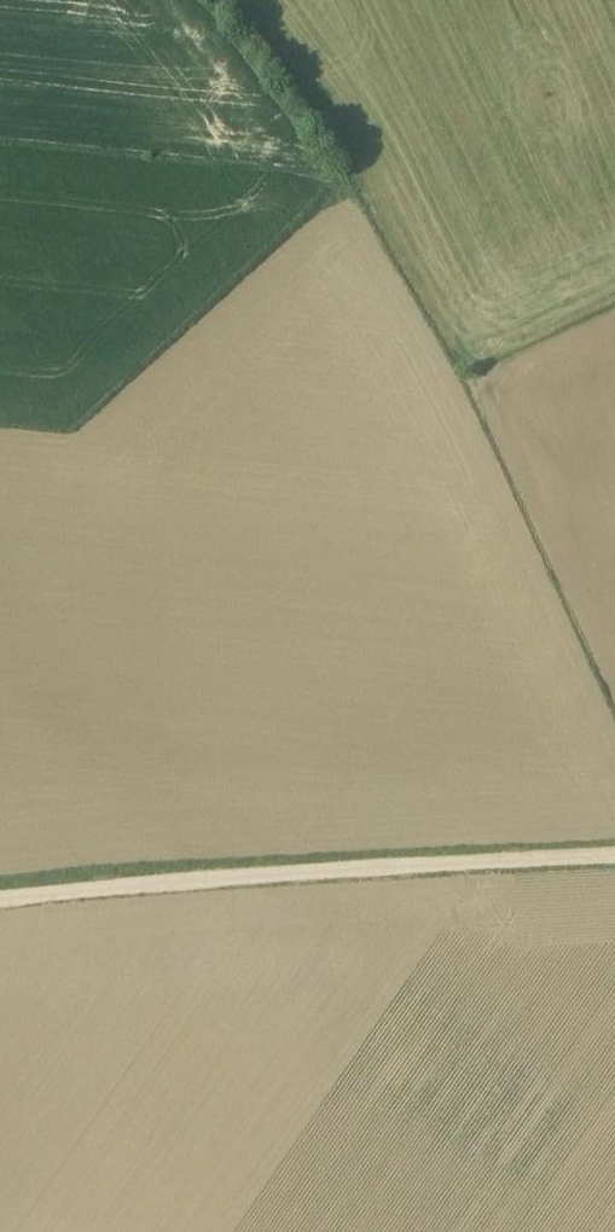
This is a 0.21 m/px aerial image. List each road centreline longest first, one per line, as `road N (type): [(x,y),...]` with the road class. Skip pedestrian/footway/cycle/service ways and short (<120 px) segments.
road 1 (track): [(0,900),(614,852)]

